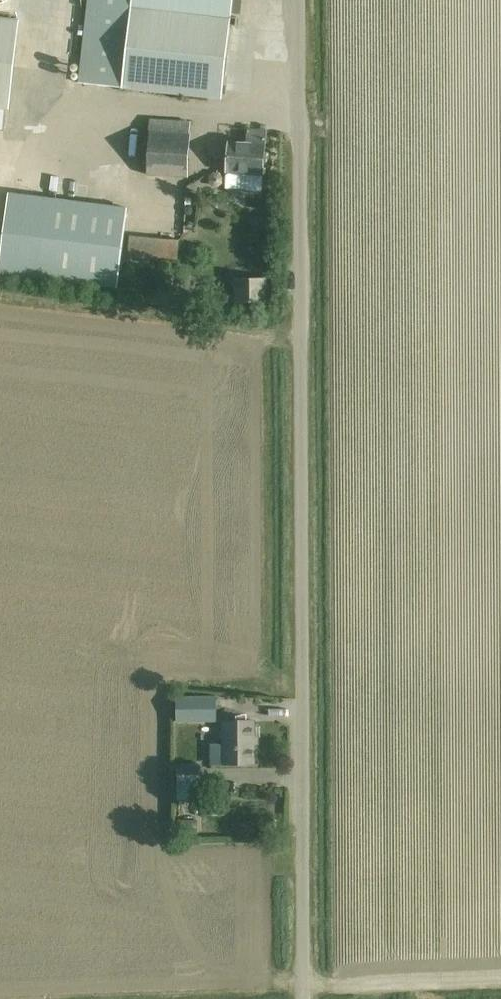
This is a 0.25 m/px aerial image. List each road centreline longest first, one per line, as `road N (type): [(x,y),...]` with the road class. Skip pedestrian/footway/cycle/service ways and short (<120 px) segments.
road 1 (unclassified): [(301,998),(297,0)]

